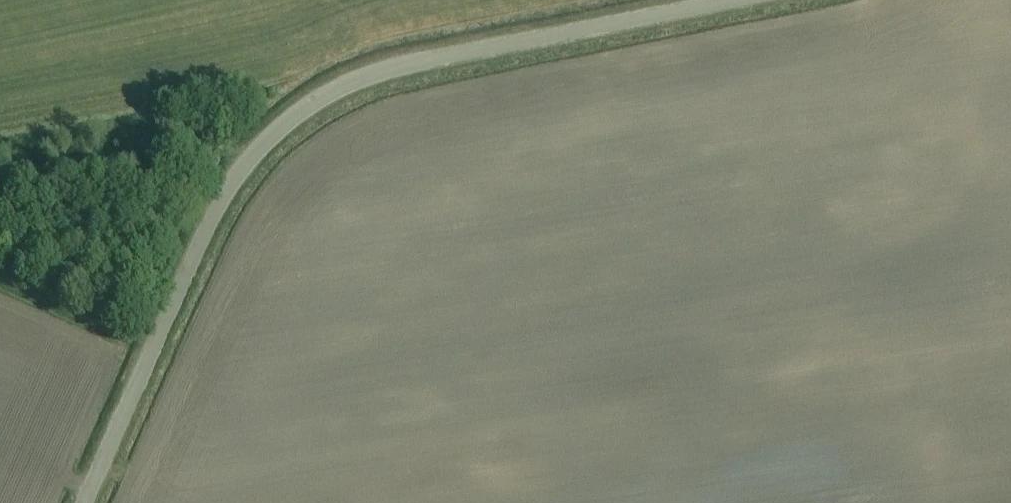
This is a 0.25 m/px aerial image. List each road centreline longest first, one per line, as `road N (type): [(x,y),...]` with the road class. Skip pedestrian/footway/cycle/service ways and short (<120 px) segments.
road 1 (unclassified): [(733,0),(366,75),(312,105),(264,146),(193,264),(87,502)]

